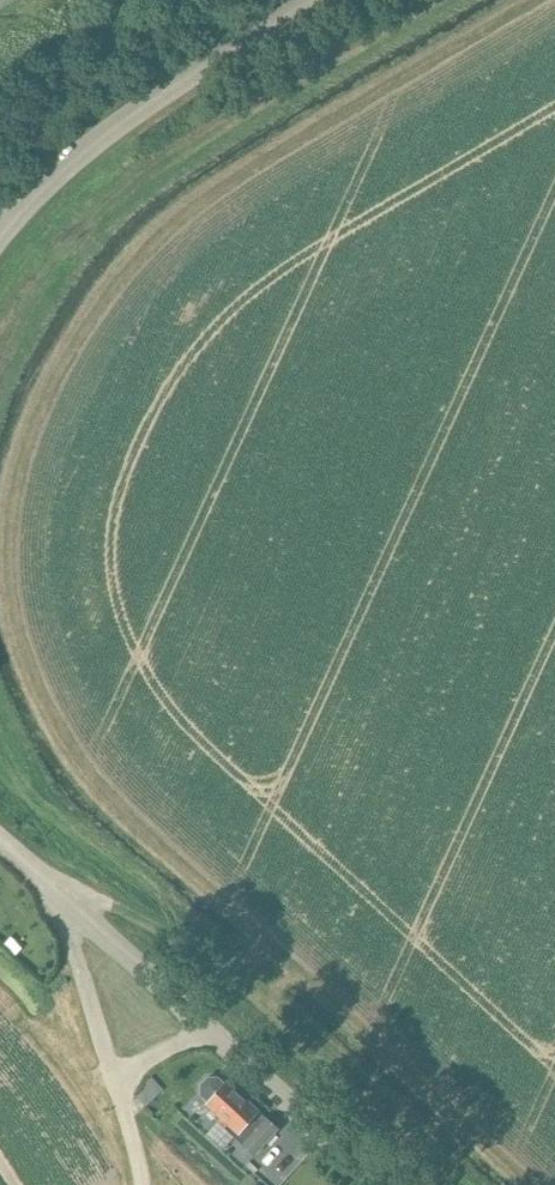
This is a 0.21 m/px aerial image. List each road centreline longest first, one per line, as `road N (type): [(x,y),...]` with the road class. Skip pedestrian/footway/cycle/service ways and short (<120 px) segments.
road 1 (unclassified): [(378,1184),(0,845)]
road 2 (unclassified): [(0,233),(110,128),(308,0)]
road 3 (track): [(116,1083),(62,899)]

